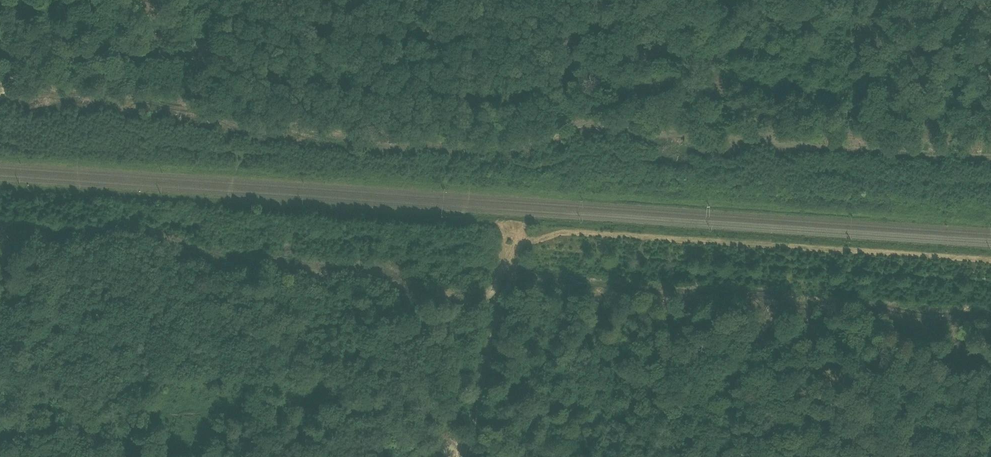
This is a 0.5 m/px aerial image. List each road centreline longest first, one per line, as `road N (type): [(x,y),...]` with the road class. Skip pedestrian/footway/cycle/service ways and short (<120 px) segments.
road 1 (track): [(466,456),(496,304),(514,257),(556,233),(990,256)]

